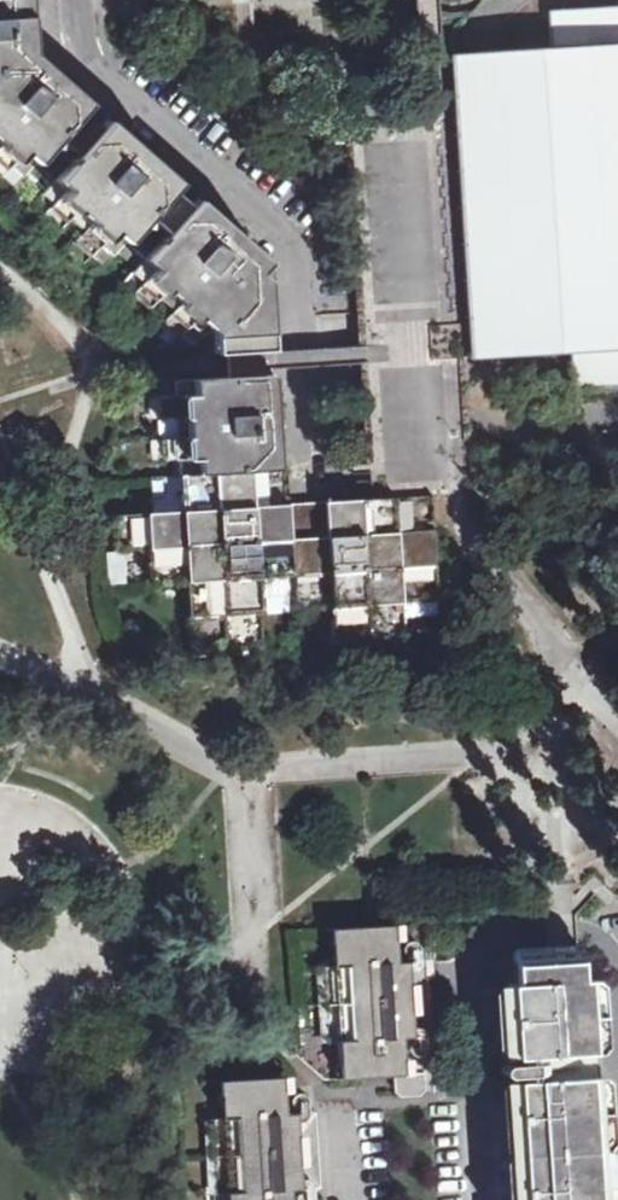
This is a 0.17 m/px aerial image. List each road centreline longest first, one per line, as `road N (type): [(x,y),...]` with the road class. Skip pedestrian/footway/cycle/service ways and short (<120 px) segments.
road 1 (residential): [(308,457),(299,273),(259,218),(102,87),(87,58),(78,0)]
road 2 (residential): [(489,1199),(476,970),(488,944),(506,928),(586,925),(607,933),(617,953)]

